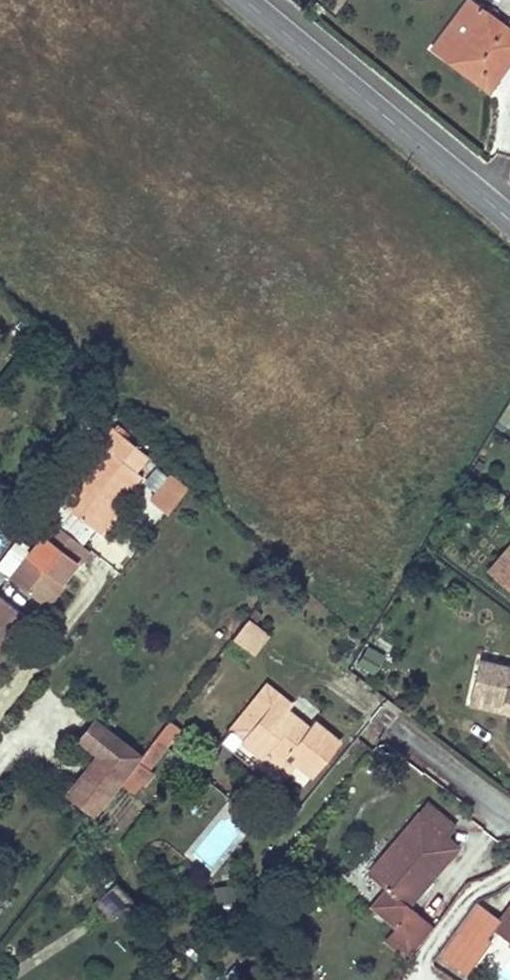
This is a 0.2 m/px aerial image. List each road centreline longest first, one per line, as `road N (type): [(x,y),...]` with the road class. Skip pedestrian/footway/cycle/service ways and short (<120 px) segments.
road 1 (tertiary): [(509,224),(242,0)]
road 2 (residential): [(509,815),(404,732)]

